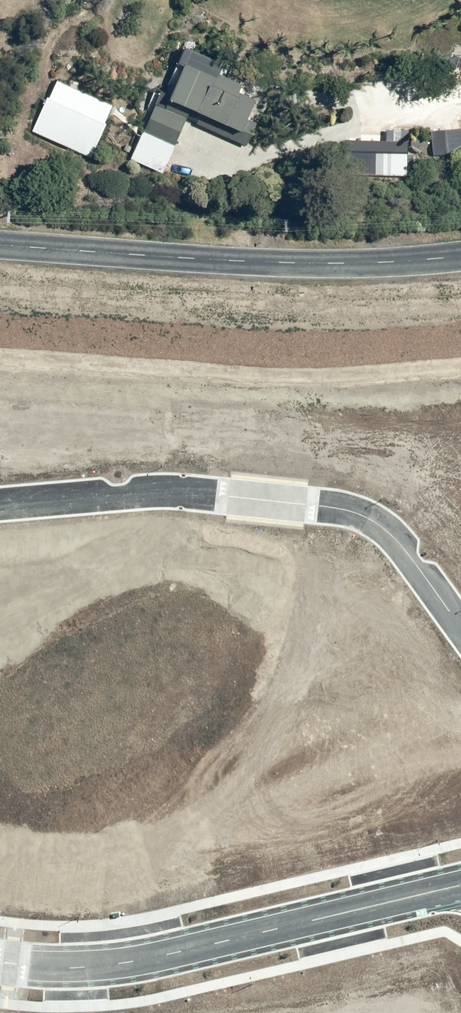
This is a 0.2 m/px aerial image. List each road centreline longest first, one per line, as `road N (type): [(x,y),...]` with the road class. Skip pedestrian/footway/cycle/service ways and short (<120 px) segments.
road 1 (residential): [(460,628),(411,557),(370,518),(221,495),(0,503)]
road 2 (residential): [(460,885),(141,961),(81,968),(0,962)]
road 3 (tertiary): [(460,255),(335,263),(0,245)]

